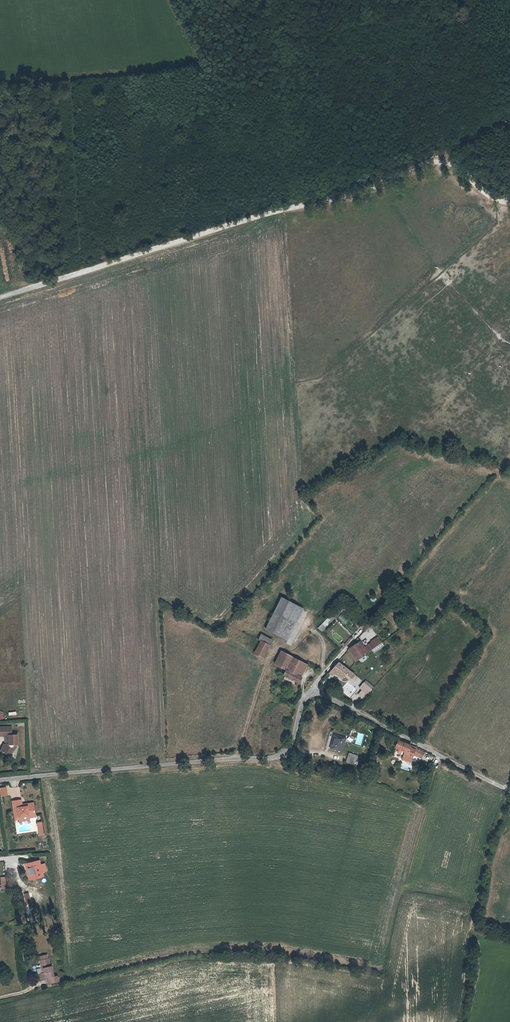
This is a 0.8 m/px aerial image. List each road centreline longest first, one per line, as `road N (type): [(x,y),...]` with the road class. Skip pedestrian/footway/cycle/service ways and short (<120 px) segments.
road 1 (unclassified): [(0,298),(374,186),(418,165),(446,164),(488,196),(509,202)]
road 2 (unclassified): [(312,690),(300,701),(290,747),(267,758),(0,780)]
road 3 (unclassified): [(312,690),(504,791),(509,785)]

